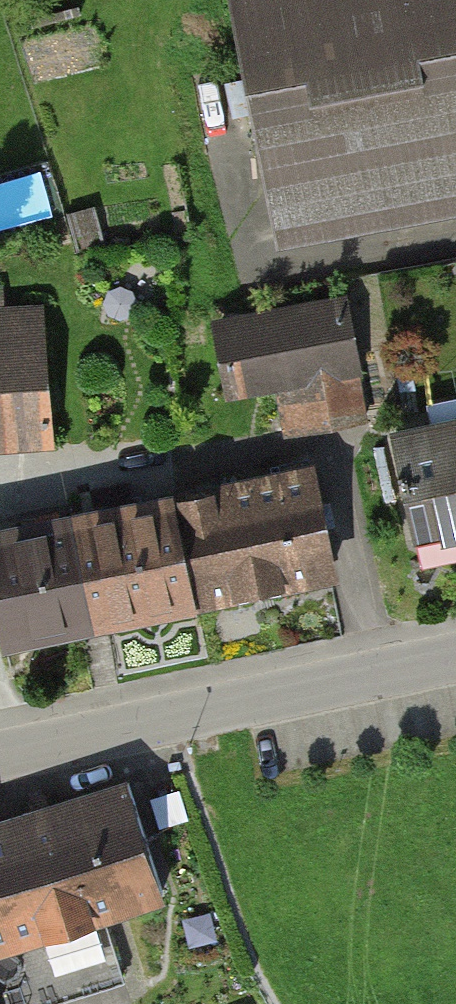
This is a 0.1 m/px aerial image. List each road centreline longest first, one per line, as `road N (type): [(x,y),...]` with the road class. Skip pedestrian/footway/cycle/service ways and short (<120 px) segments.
road 1 (residential): [(0,754),(455,655)]

